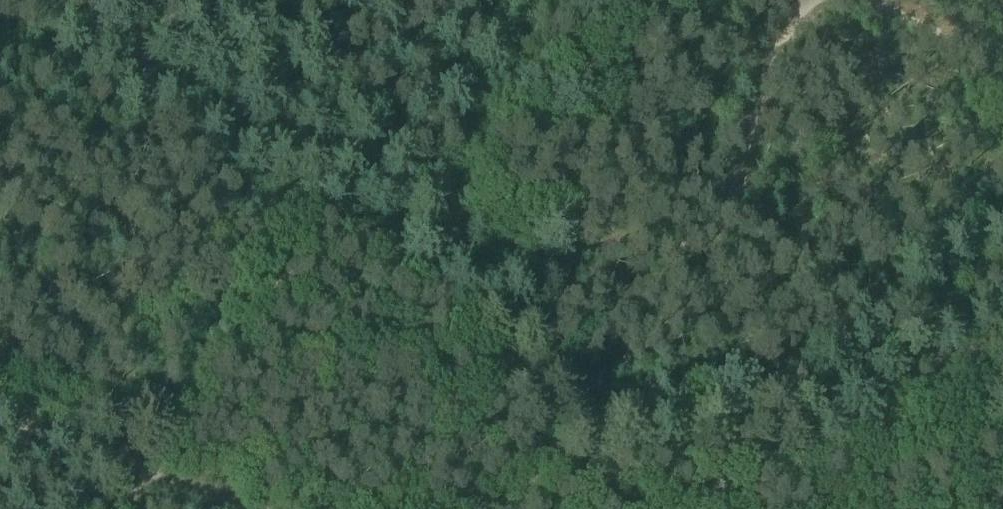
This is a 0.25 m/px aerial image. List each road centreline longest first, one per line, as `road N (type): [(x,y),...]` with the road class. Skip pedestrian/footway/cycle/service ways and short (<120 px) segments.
road 1 (track): [(0,190),(151,226),(309,303),(338,335),(388,342),(413,361),(443,412),(468,434),(562,478),(732,491),(771,485),(861,439),(887,435),(942,433),(1002,459)]
road 2 (track): [(0,418),(242,508)]
road 3 (track): [(867,0),(1002,57)]

